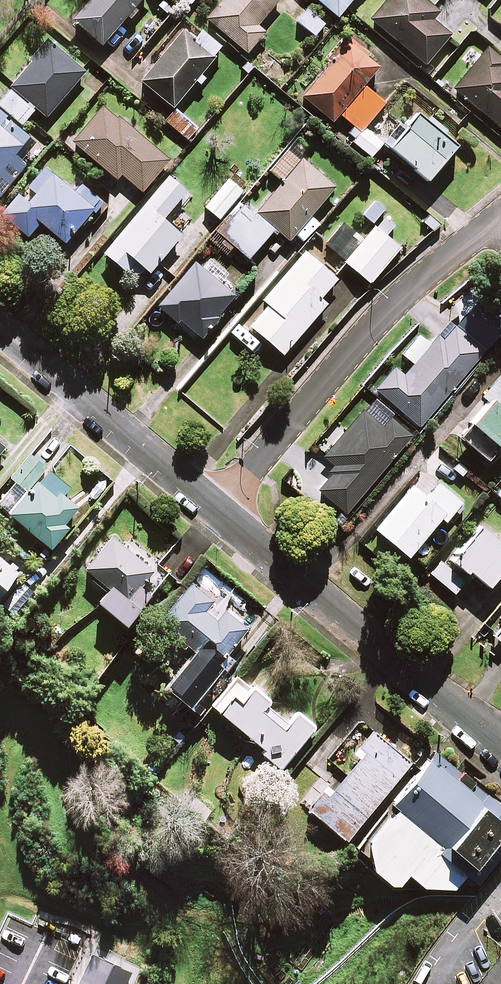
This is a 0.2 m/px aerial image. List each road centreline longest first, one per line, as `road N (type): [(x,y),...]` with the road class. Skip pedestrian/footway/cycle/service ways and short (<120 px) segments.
road 1 (residential): [(222,511),(372,328),(500,216)]
road 2 (residential): [(500,743),(222,511)]
road 3 (residential): [(222,511),(0,328)]

